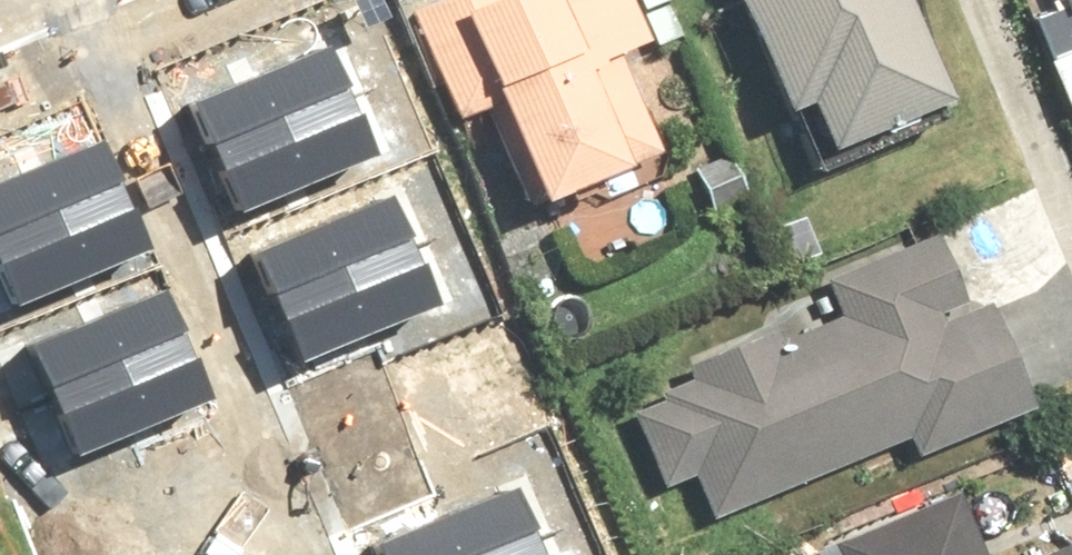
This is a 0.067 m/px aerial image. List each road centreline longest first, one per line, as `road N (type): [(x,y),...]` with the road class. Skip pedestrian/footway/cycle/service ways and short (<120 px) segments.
road 1 (residential): [(297,554),(70,0)]

